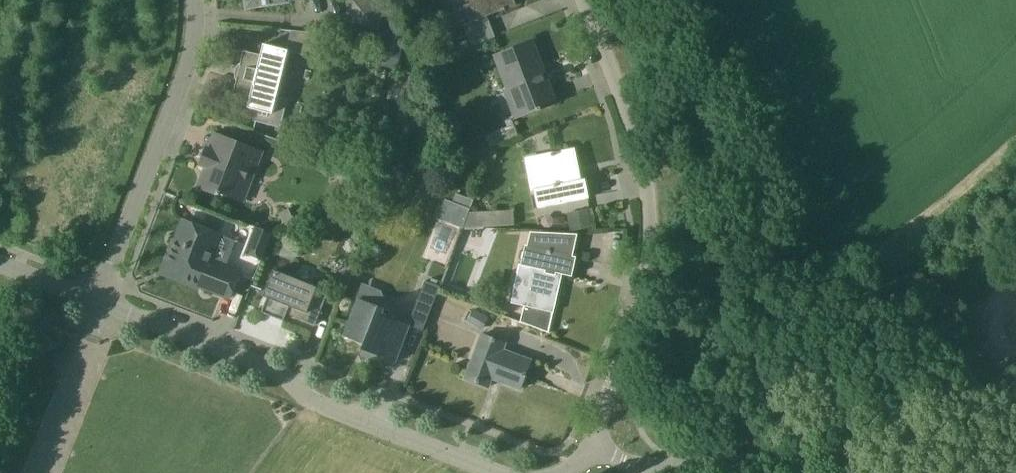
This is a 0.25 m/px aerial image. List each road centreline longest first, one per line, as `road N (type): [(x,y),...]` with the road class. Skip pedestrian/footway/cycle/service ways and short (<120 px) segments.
road 1 (residential): [(592,443),(650,265),(650,180),(635,114),(592,0)]
road 2 (residential): [(497,472),(332,405),(259,352),(100,298)]
road 3 (unclassified): [(1015,453),(828,446),(634,464)]
road 4 (residential): [(100,298),(195,32),(199,0)]

